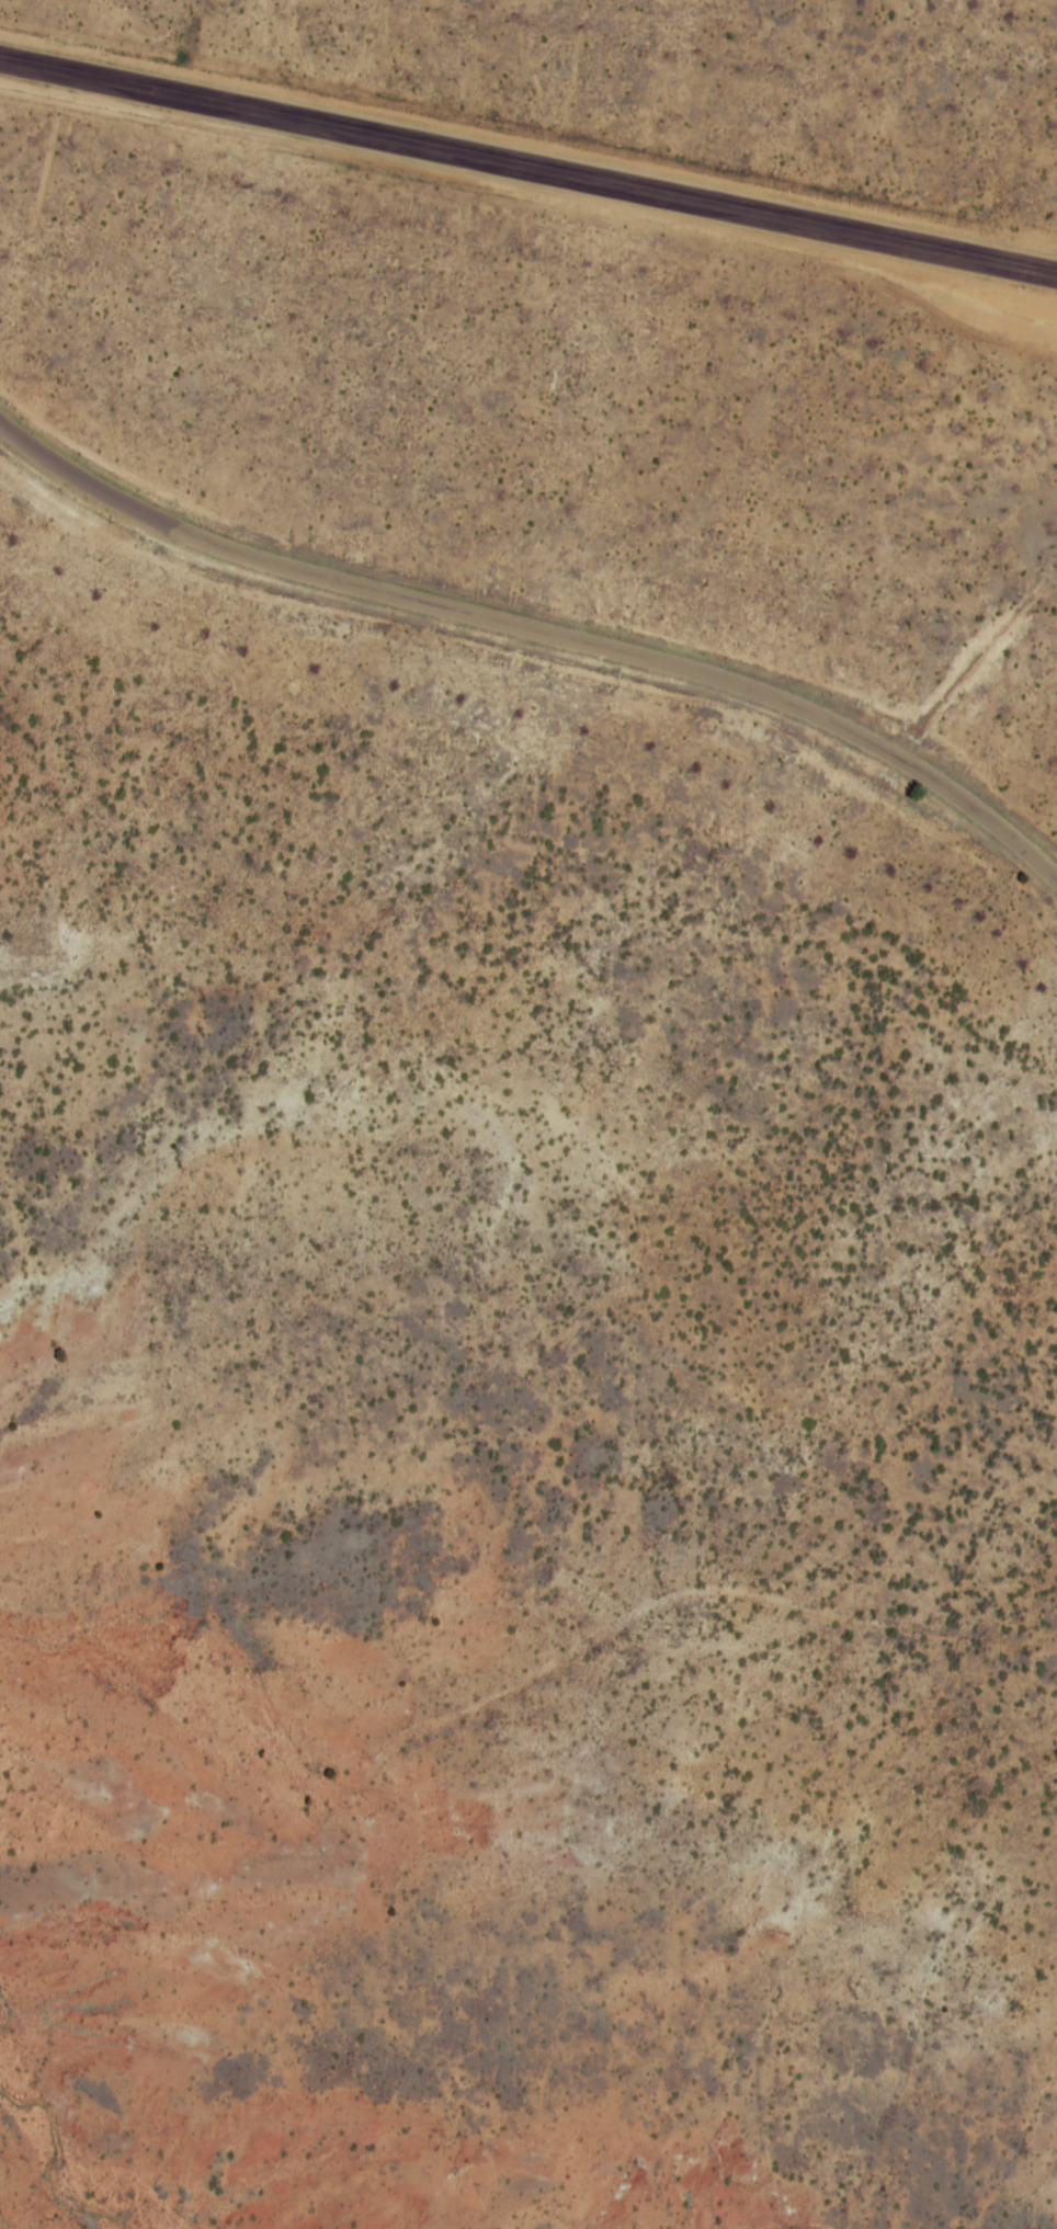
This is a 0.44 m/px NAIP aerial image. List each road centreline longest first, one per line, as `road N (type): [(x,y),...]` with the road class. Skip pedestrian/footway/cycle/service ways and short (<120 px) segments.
road 1 (residential): [(0,422),(83,481),(183,533),(288,568),(672,666),(807,712),(931,778),(1056,879)]

